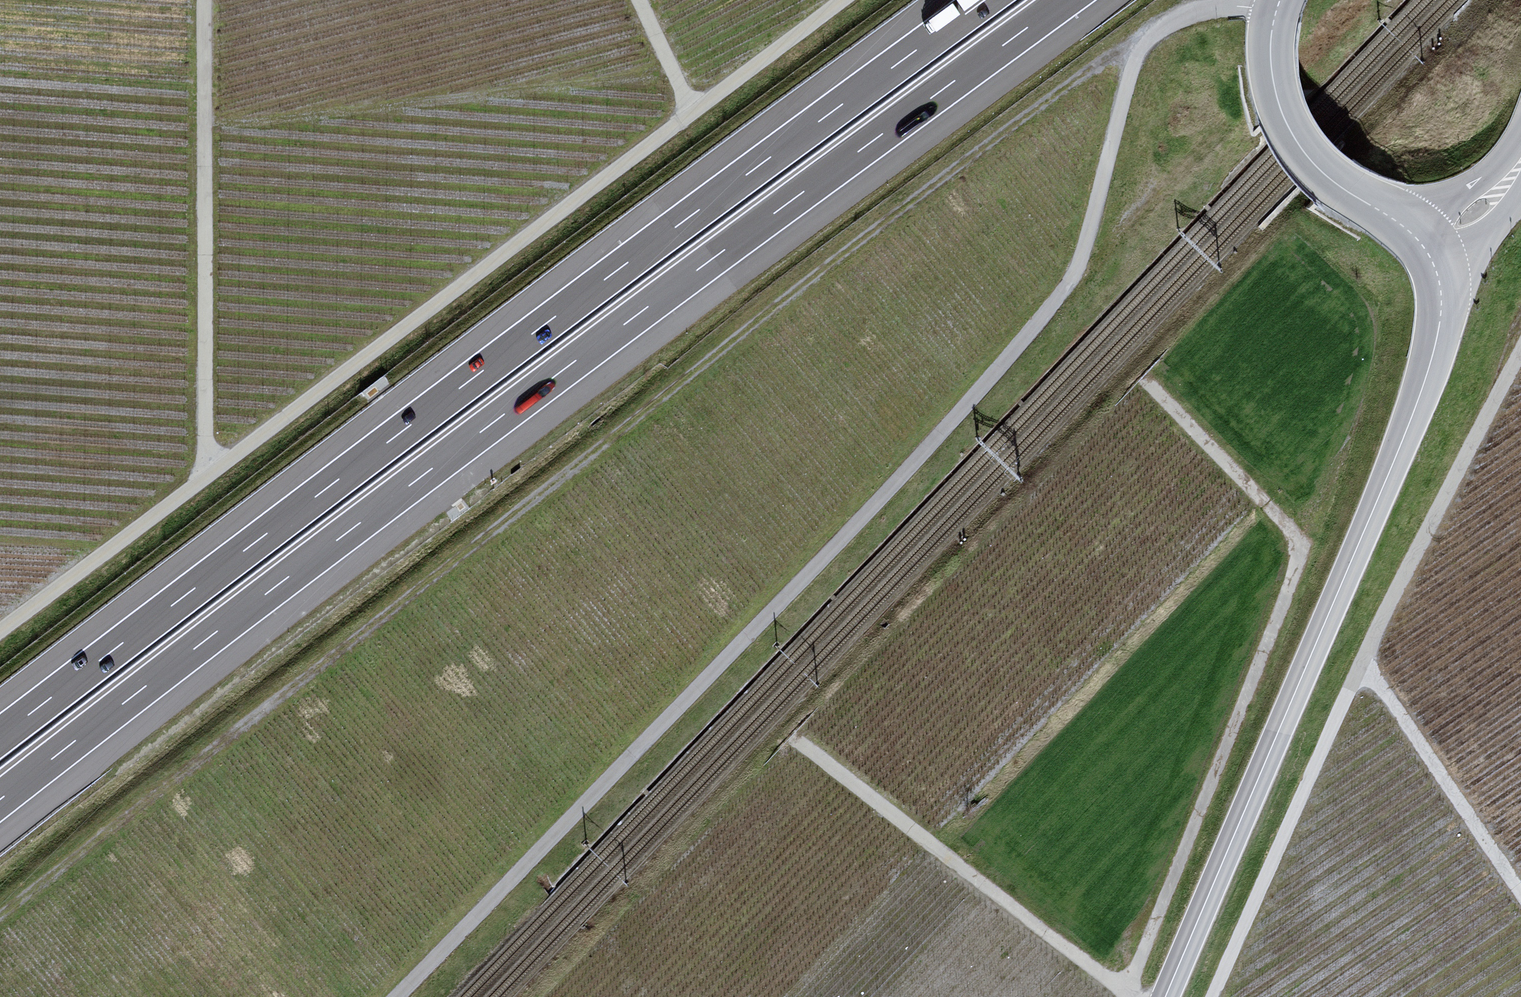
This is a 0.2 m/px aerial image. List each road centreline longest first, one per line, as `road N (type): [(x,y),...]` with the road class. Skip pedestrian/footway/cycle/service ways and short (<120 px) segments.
road 1 (track): [(1135,62),(1105,62),(1084,73),(0,914)]
road 2 (track): [(1276,12),(1207,8),(1147,40),(1070,282),(958,416),(395,996)]
road 3 (motorway): [(0,801),(1067,0)]
road 4 (motorway): [(985,0),(0,736)]
road 5 (track): [(840,0),(0,631)]
road 6 (unclassified): [(1423,246),(1441,300),(1426,376),(1166,996)]
road 7 (track): [(202,0),(205,444),(215,471)]
road 8 (track): [(803,745),(1129,996)]
road 9 (unclassified): [(1347,192),(1311,162),(1282,113),(1270,55),(1280,0)]
road 10 (unclassified): [(1520,159),(1488,201),(1423,246)]
road 11 (track): [(639,0),(694,112)]

